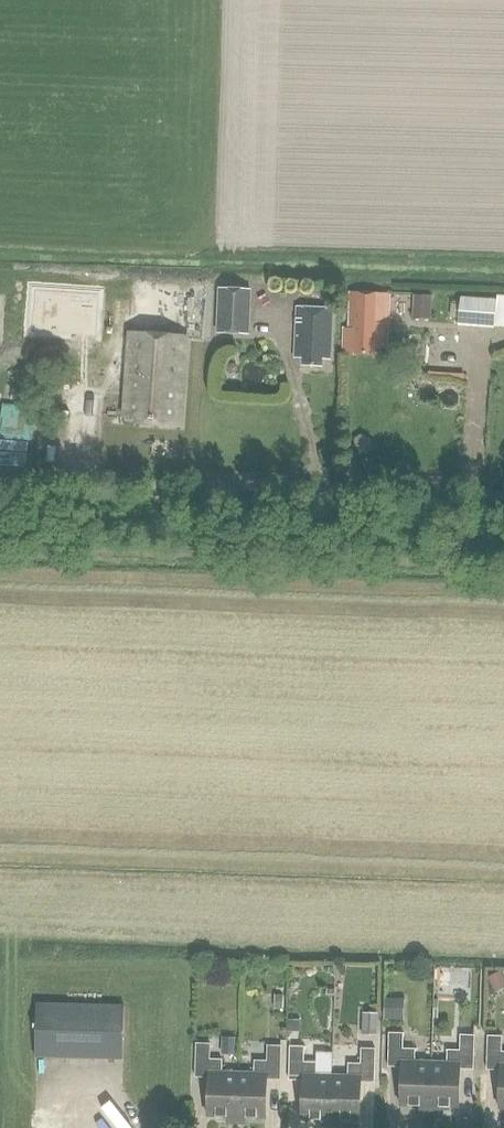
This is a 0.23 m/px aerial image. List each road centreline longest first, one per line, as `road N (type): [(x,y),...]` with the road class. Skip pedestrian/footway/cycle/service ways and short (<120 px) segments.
road 1 (residential): [(503,493),(83,477)]

